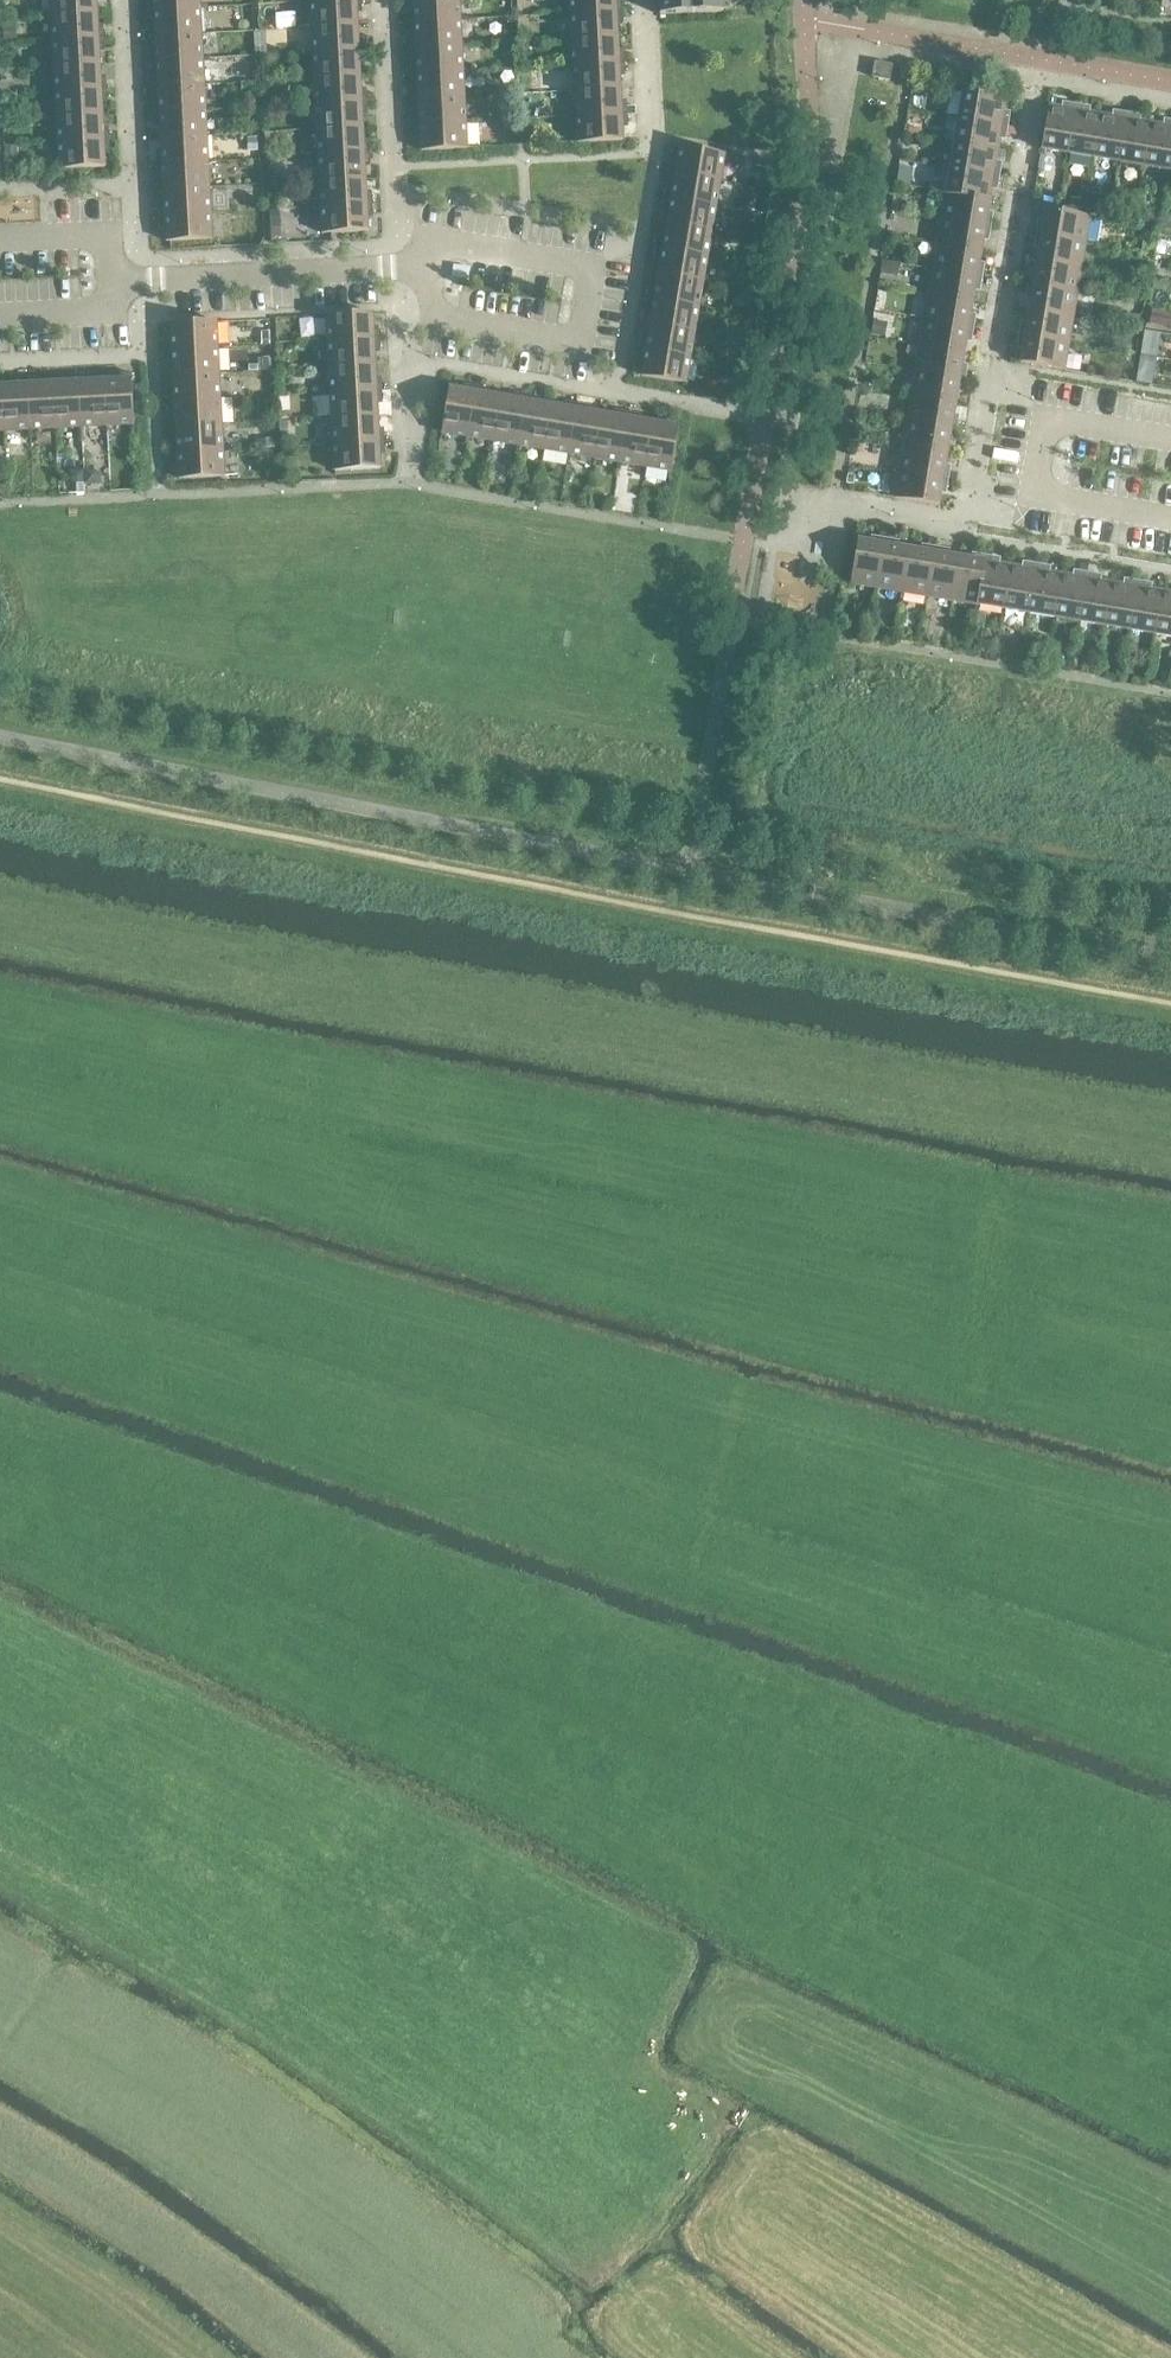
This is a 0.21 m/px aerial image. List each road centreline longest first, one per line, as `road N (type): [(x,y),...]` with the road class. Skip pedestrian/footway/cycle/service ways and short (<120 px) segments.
road 1 (residential): [(414,270),(453,328),(559,348),(590,329),(592,280),(575,266),(459,247)]
road 2 (residential): [(1170,437),(1048,417),(1034,495),(1170,519)]
road 3 (residential): [(414,270),(141,277)]
road 4 (residential): [(0,323),(92,317),(141,277)]
road 5 (residential): [(141,277),(89,243),(0,248)]

